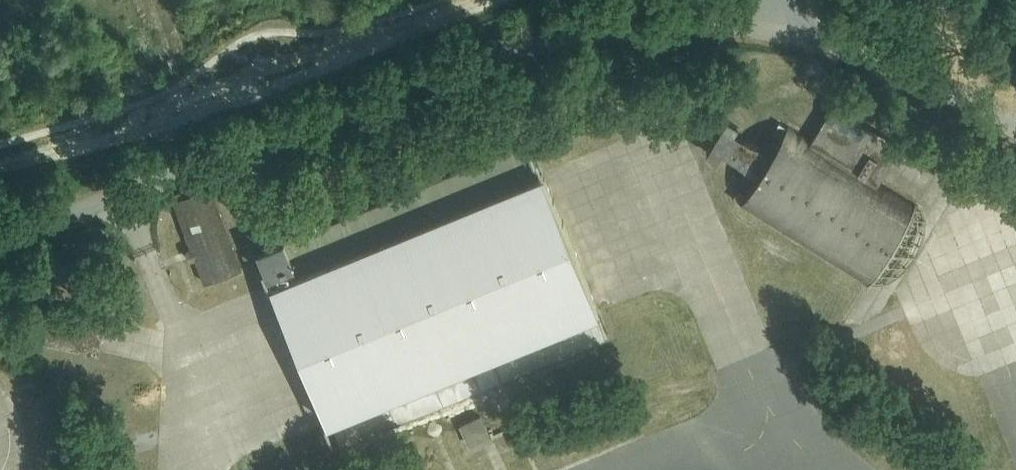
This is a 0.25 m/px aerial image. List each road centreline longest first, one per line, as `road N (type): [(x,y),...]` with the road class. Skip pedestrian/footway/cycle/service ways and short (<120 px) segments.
road 1 (unclassified): [(0,222),(507,36),(648,17),(794,28)]
road 2 (unclassified): [(794,28),(1015,109)]

